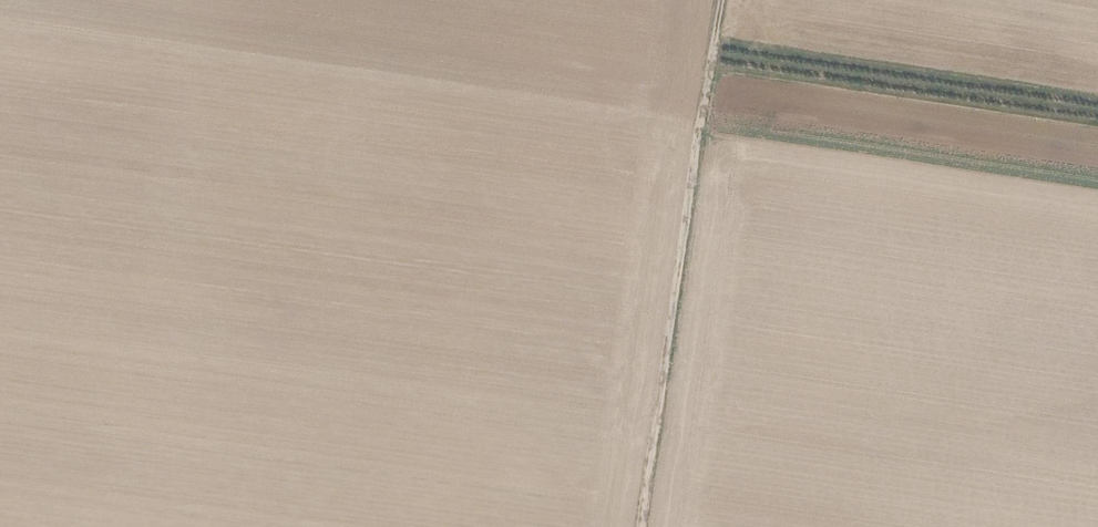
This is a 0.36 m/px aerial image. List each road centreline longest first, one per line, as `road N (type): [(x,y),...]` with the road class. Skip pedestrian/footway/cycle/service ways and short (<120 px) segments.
road 1 (track): [(719,0),(638,526)]

